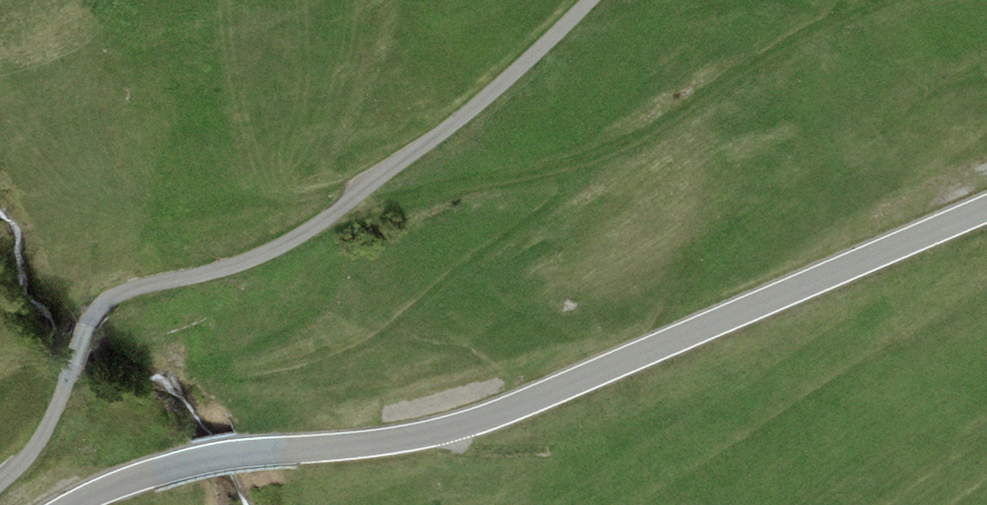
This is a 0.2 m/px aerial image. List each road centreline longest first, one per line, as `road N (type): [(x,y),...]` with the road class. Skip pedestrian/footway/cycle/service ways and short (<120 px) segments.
road 1 (unclassified): [(986,208),(458,425),(379,443),(214,458),(125,481),(72,504)]
road 2 (unclassified): [(588,0),(453,123),(299,234),(234,265),(123,292),(86,324)]
road 3 (unclassified): [(0,480),(46,429),(86,324)]

